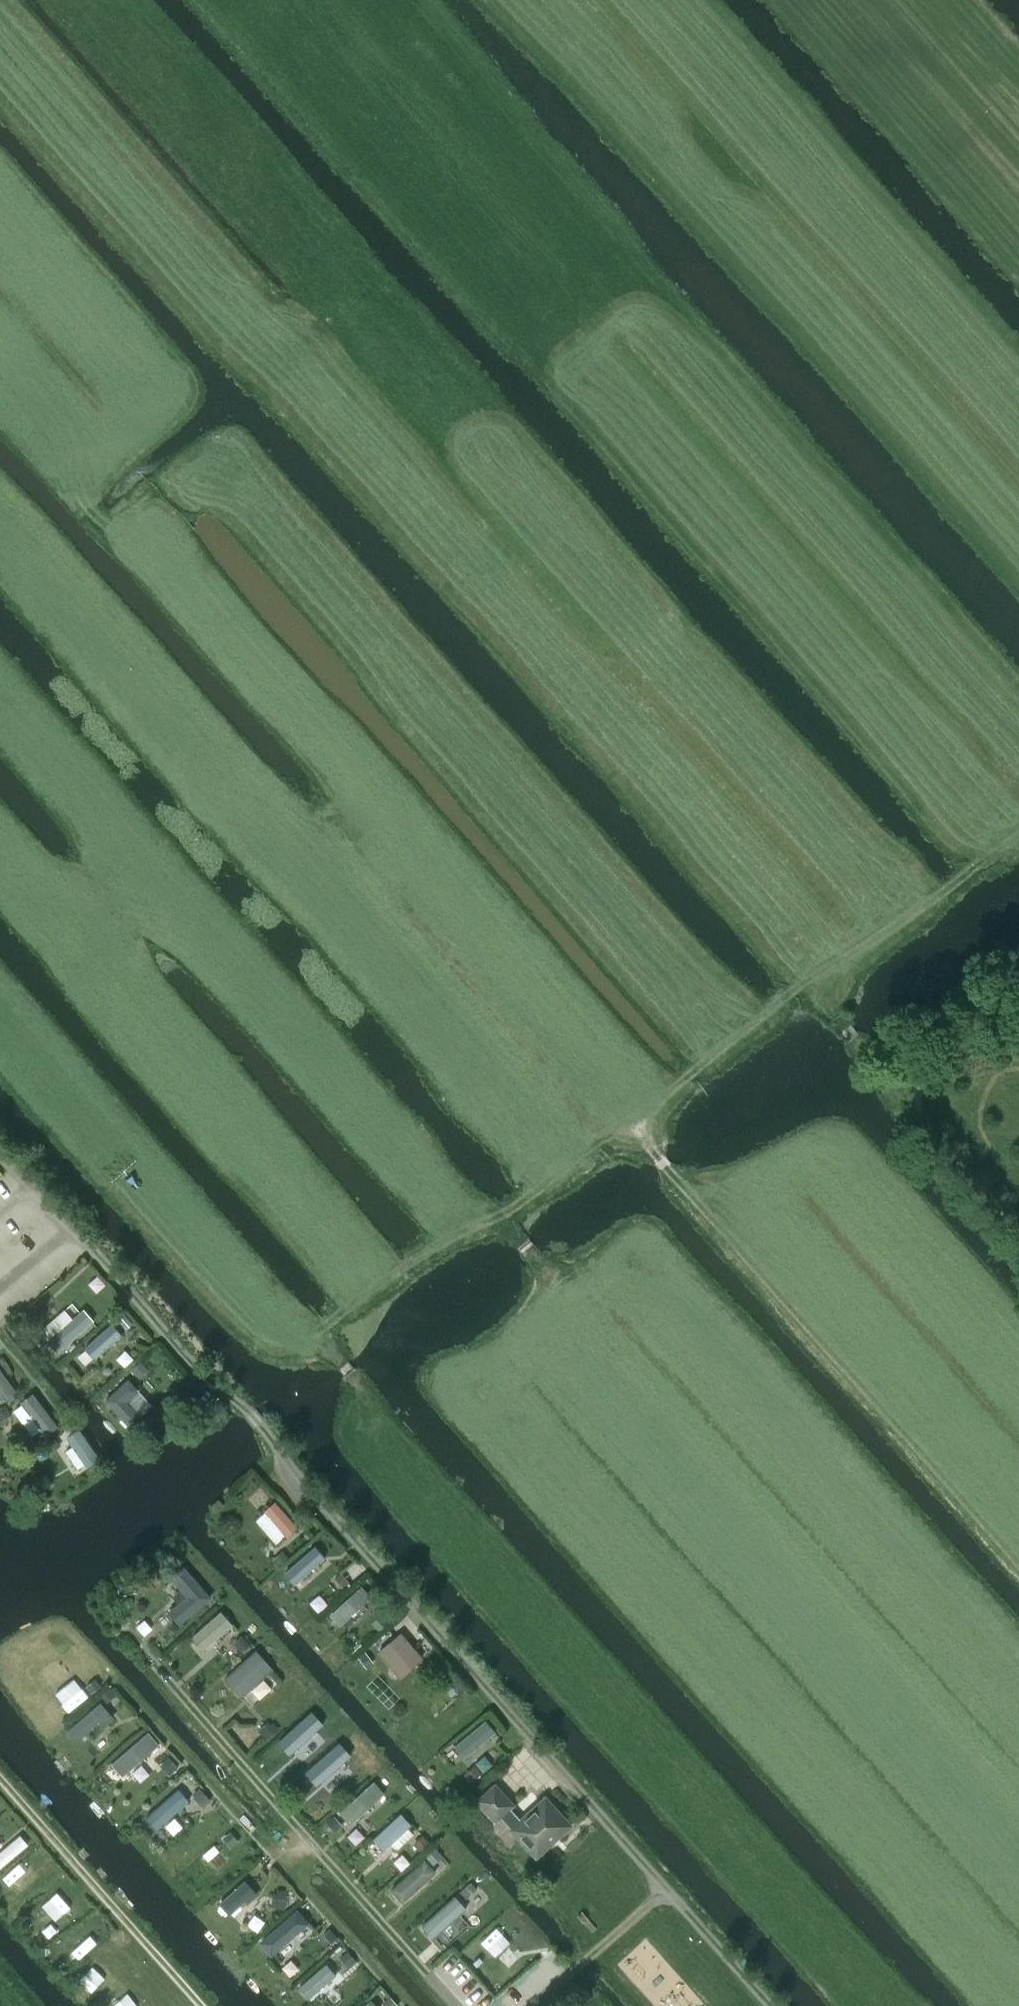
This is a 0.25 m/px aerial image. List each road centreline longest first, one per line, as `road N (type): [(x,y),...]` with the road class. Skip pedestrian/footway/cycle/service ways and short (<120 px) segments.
road 1 (track): [(1018,1565),(649,1146),(489,994)]
road 2 (track): [(429,1977),(155,1665)]
road 3 (track): [(203,2005),(0,1777)]

